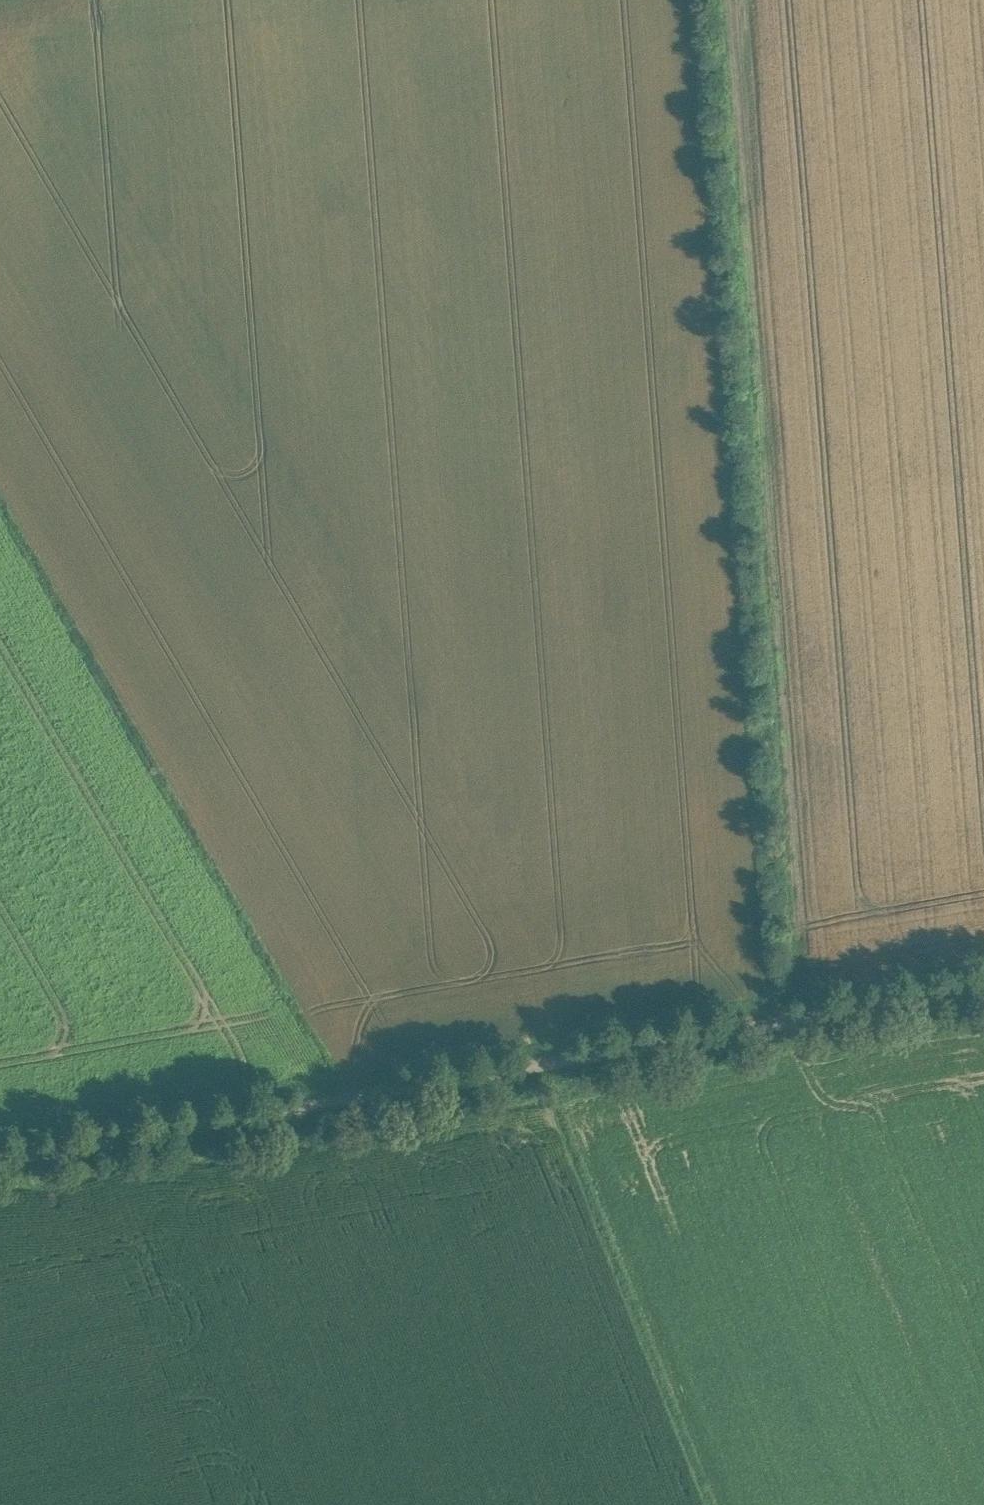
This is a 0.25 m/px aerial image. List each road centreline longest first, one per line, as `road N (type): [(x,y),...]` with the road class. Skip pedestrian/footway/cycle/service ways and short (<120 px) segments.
road 1 (unclassified): [(0,1160),(983,986)]

